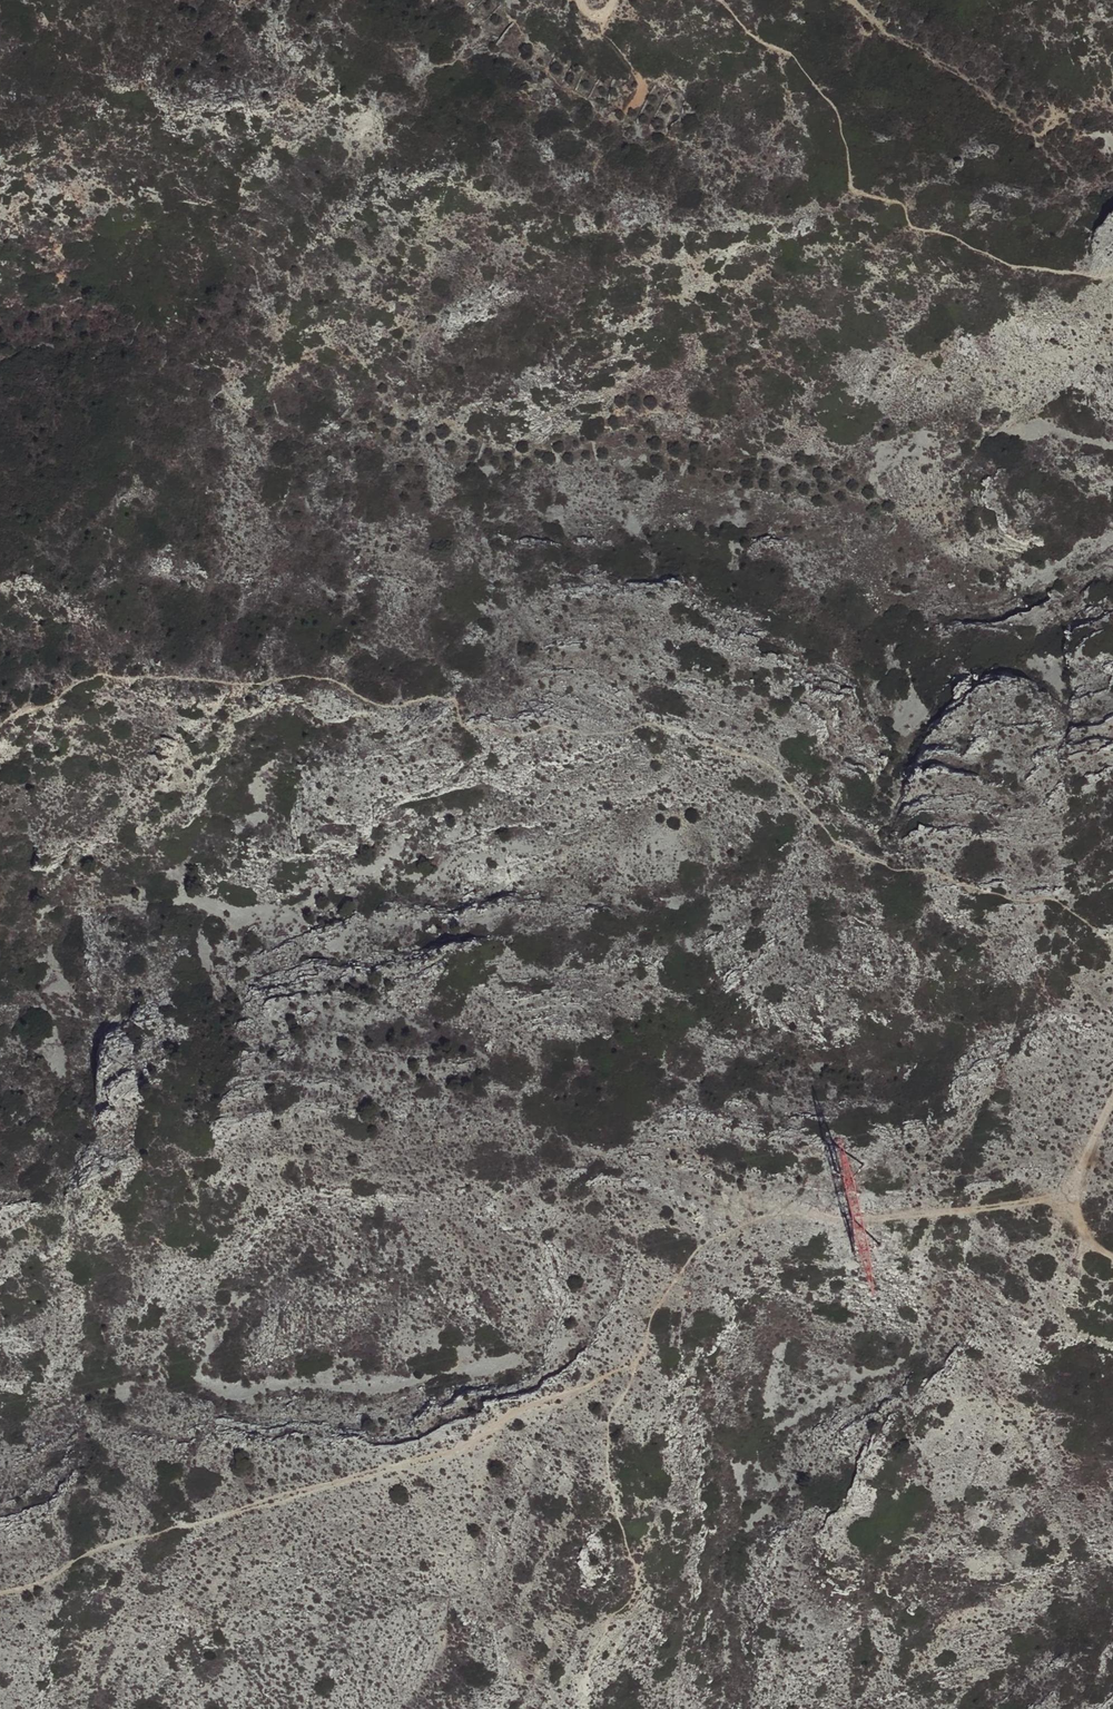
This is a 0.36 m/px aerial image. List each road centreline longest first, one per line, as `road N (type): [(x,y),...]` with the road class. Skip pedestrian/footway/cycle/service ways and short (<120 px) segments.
road 1 (track): [(1073,1195),(993,1212),(834,1216)]
road 2 (track): [(1112,1107),(1073,1195),(1083,1235),(1112,1255)]

